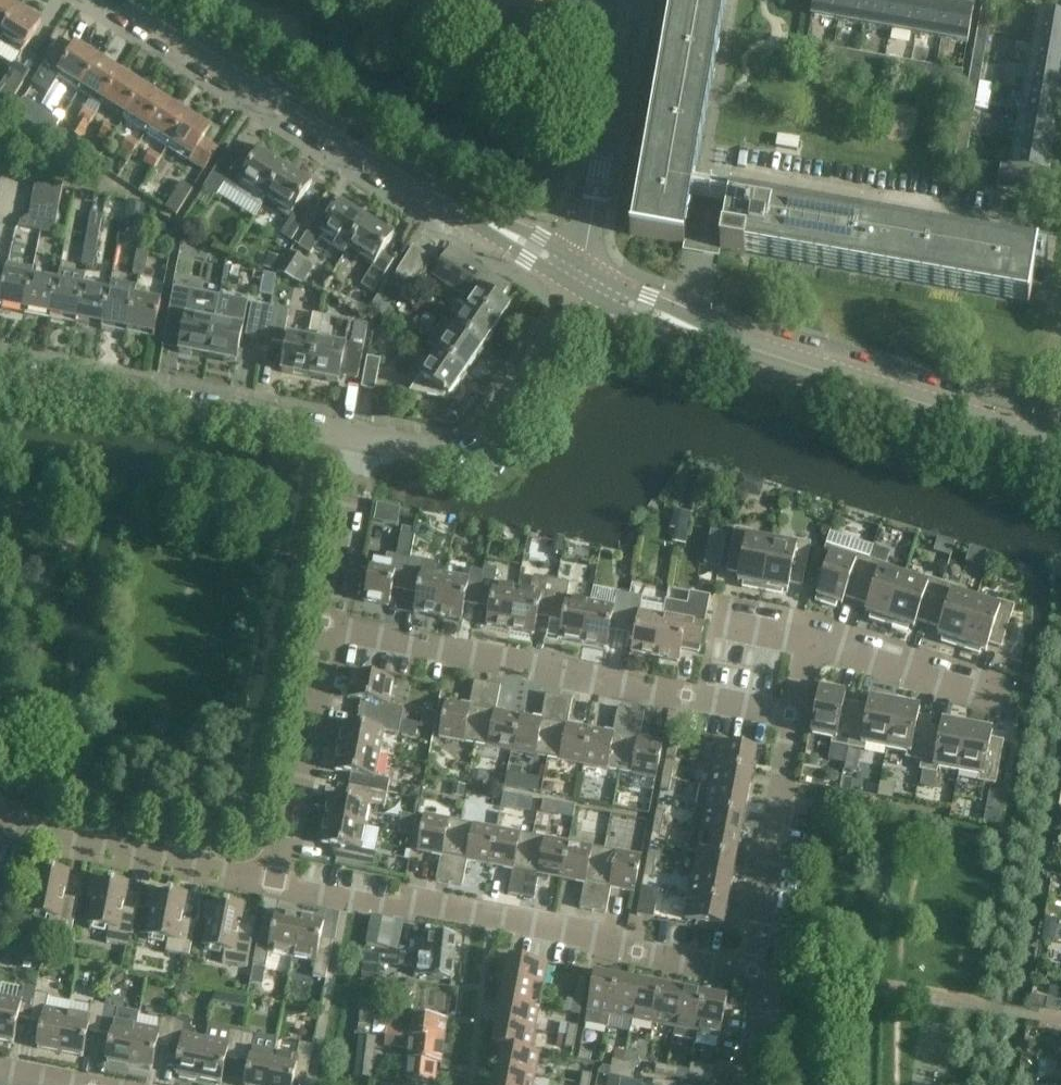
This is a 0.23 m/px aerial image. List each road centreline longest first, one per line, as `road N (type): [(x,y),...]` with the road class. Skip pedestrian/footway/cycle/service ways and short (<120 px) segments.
road 1 (tertiary): [(574,280),(126,0)]
road 2 (tertiary): [(1060,450),(701,333),(574,280)]
road 3 (residential): [(751,972),(425,904),(402,912),(273,885)]
road 4 (residential): [(793,717),(323,623)]
road 5 (residential): [(0,370),(359,437)]
road 6 (residential): [(736,179),(1060,238)]
road 7 (residential): [(359,437),(472,452),(574,280)]
road 8 (residential): [(273,885),(51,841),(0,806)]
road 9 (residential): [(574,280),(625,0)]
road 10 (residential): [(273,885),(323,623)]
road 11 (residential): [(751,972),(793,717)]
road 12 (residential): [(1004,694),(806,637)]
road 13 (residential): [(323,623),(359,437)]
road 14 (residential): [(748,1084),(767,984),(751,972)]

